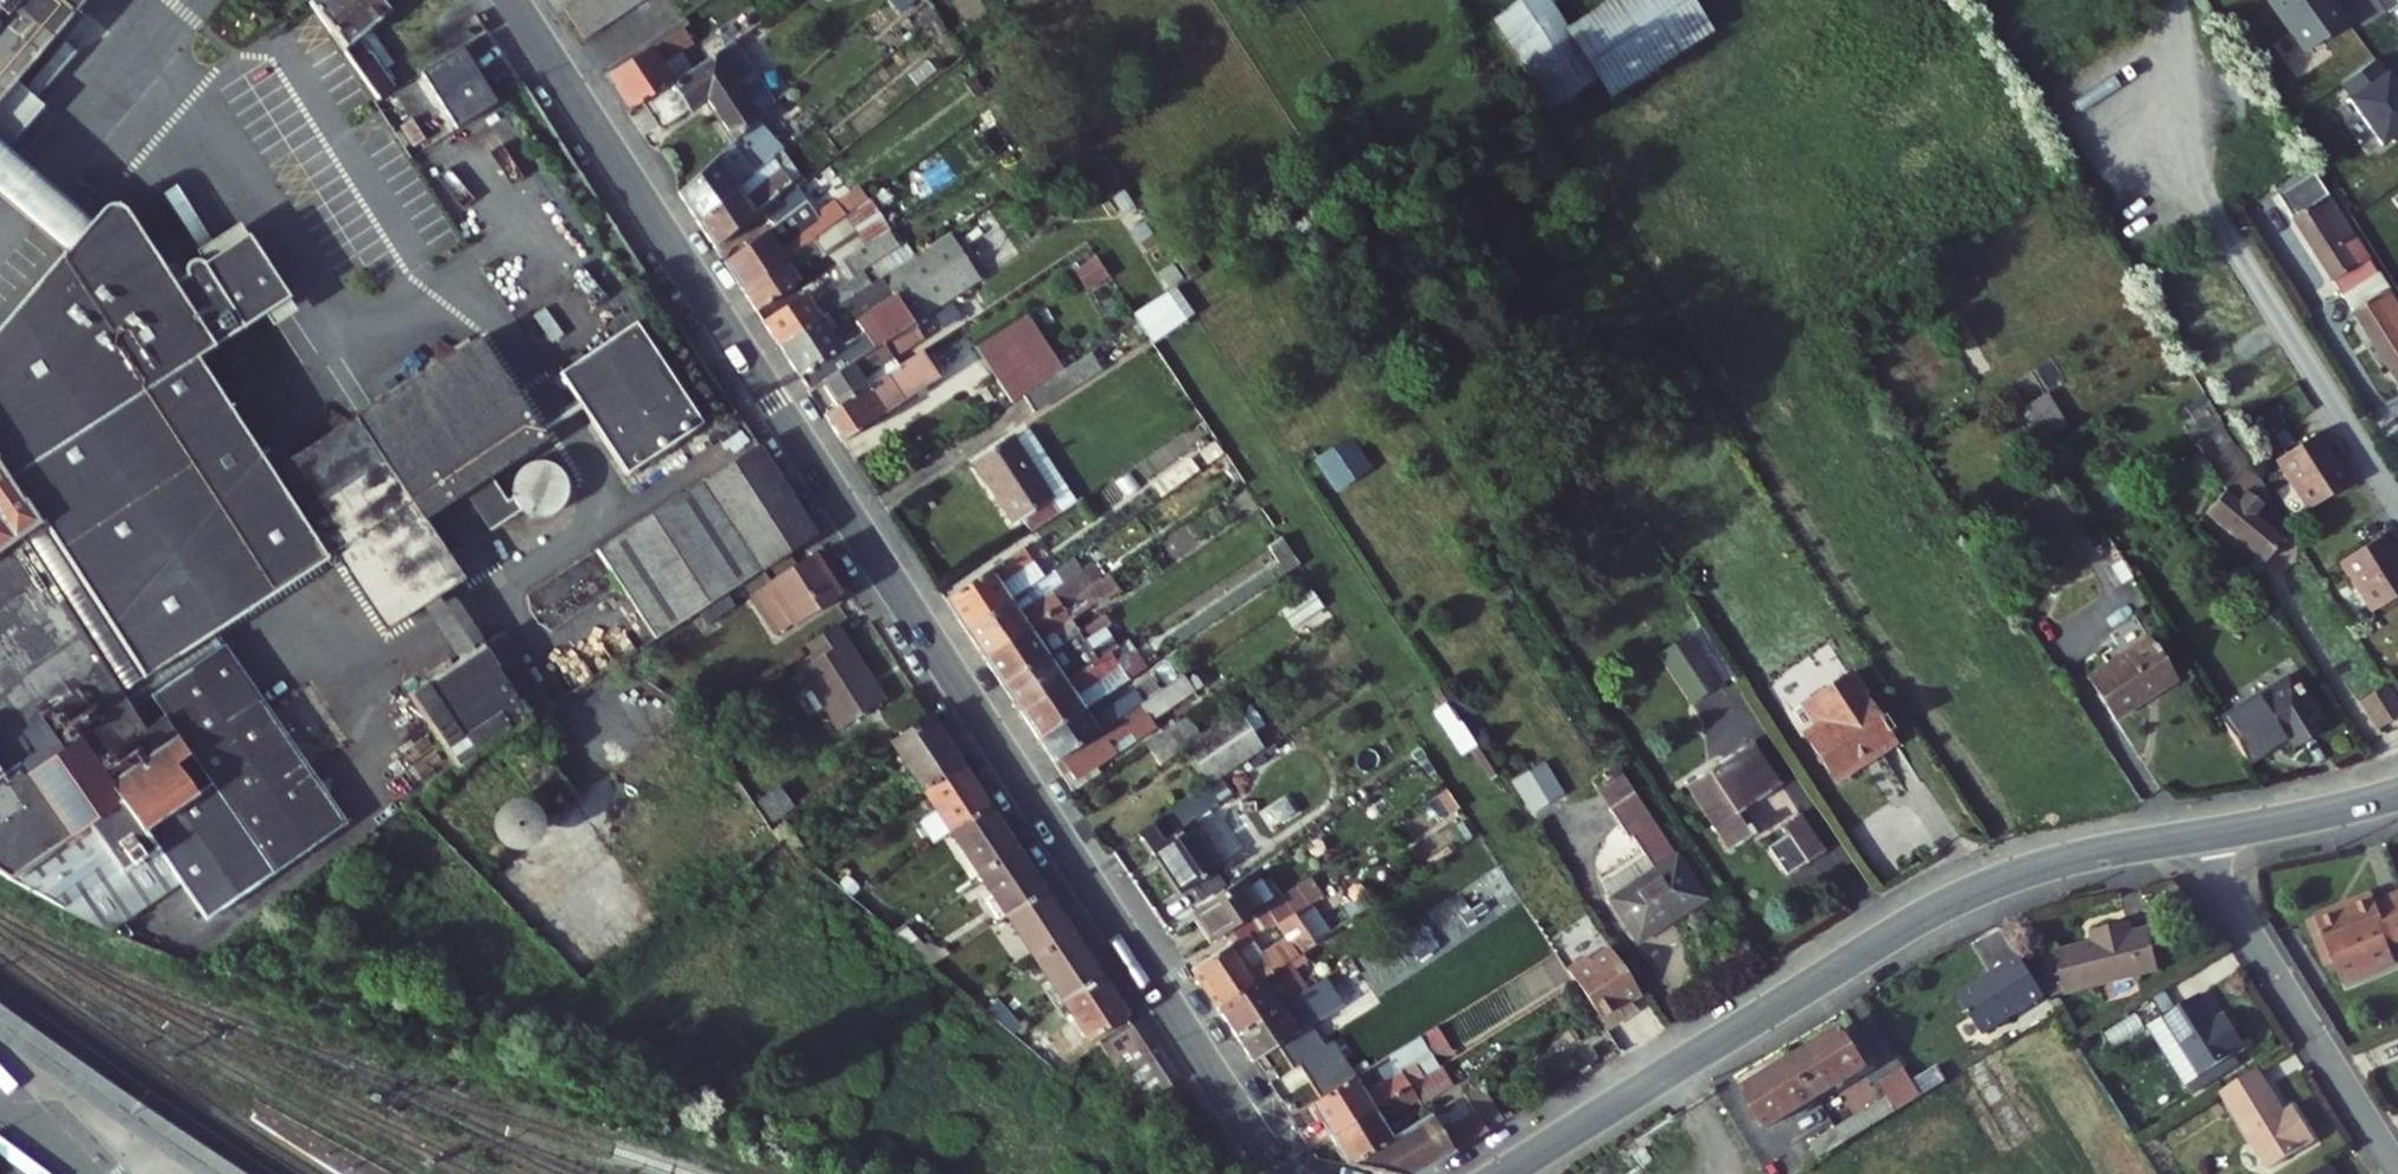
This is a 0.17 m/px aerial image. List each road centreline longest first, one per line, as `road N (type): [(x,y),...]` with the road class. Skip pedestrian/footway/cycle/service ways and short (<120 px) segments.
road 1 (tertiary): [(511,0),(1245,1121),(1290,1173)]
road 2 (tertiary): [(1502,1173),(1937,907),(2033,868),(2198,833)]
road 3 (residential): [(2198,833),(2397,1172)]
road 4 (residential): [(2224,226),(2397,506)]
road 5 (tertiary): [(2198,833),(2397,793)]

